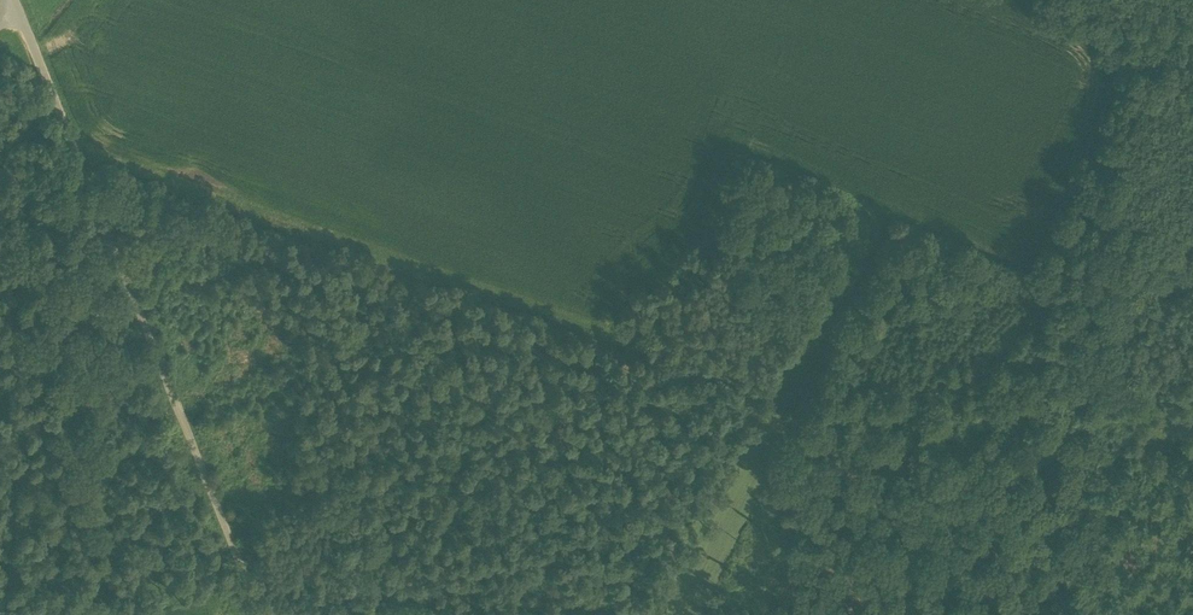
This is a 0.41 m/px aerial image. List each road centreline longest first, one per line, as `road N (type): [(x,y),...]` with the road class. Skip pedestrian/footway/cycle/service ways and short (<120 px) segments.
road 1 (unclassified): [(16,0),(262,614)]

